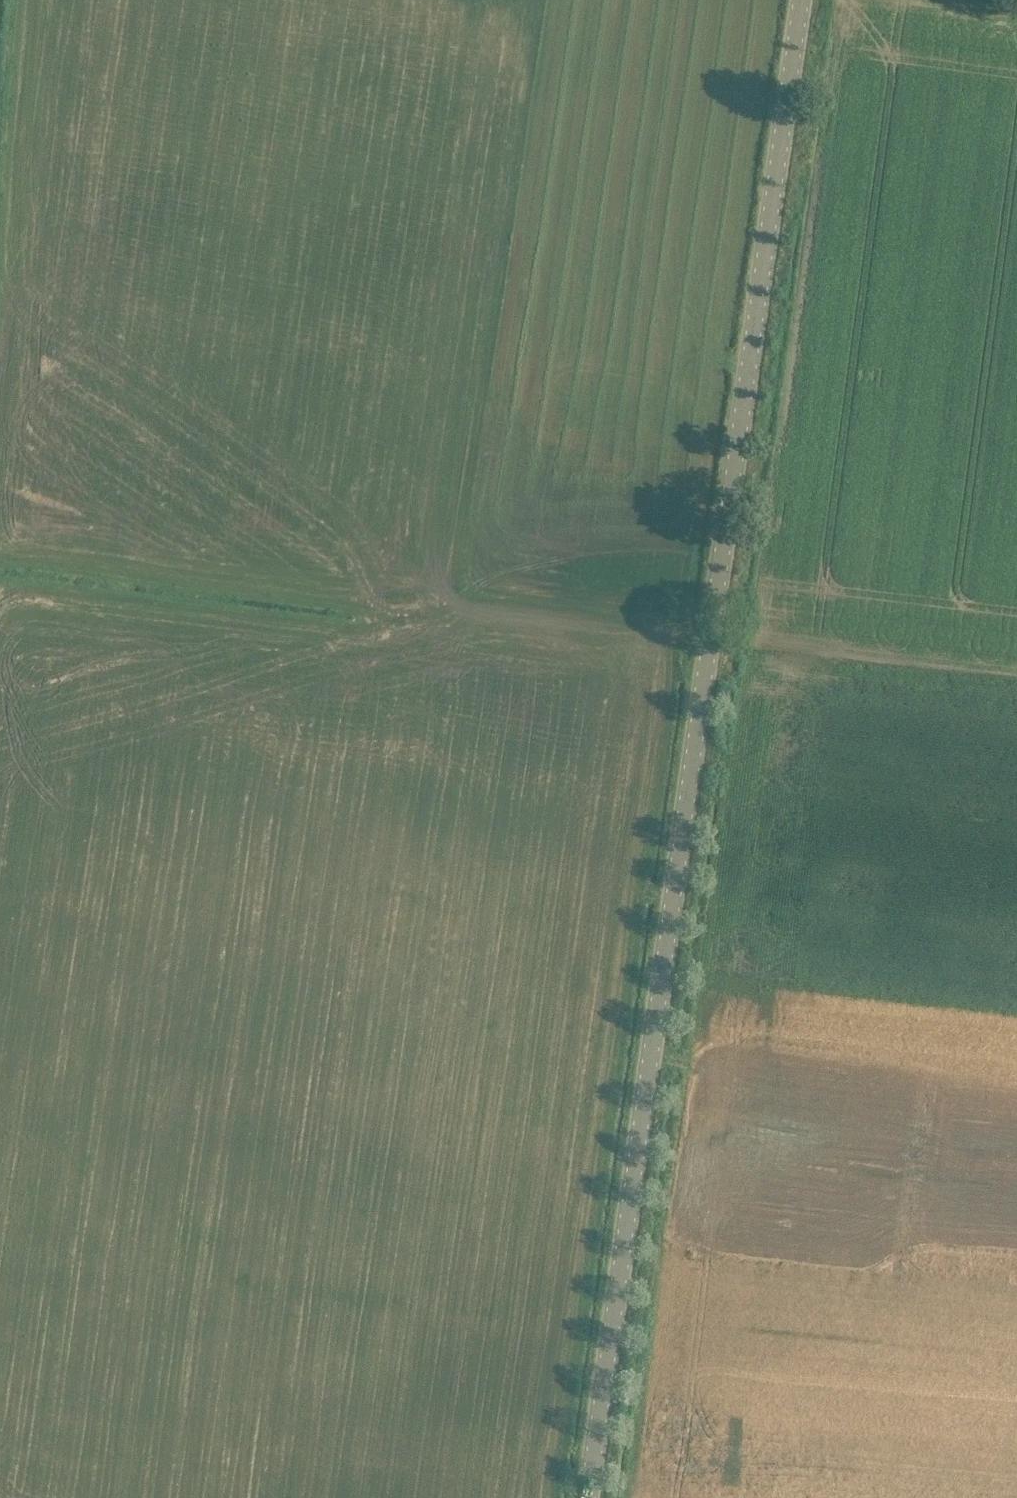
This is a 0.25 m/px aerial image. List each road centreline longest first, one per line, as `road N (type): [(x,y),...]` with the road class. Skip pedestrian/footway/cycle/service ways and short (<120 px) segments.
road 1 (unclassified): [(595,1497),(801,0)]

